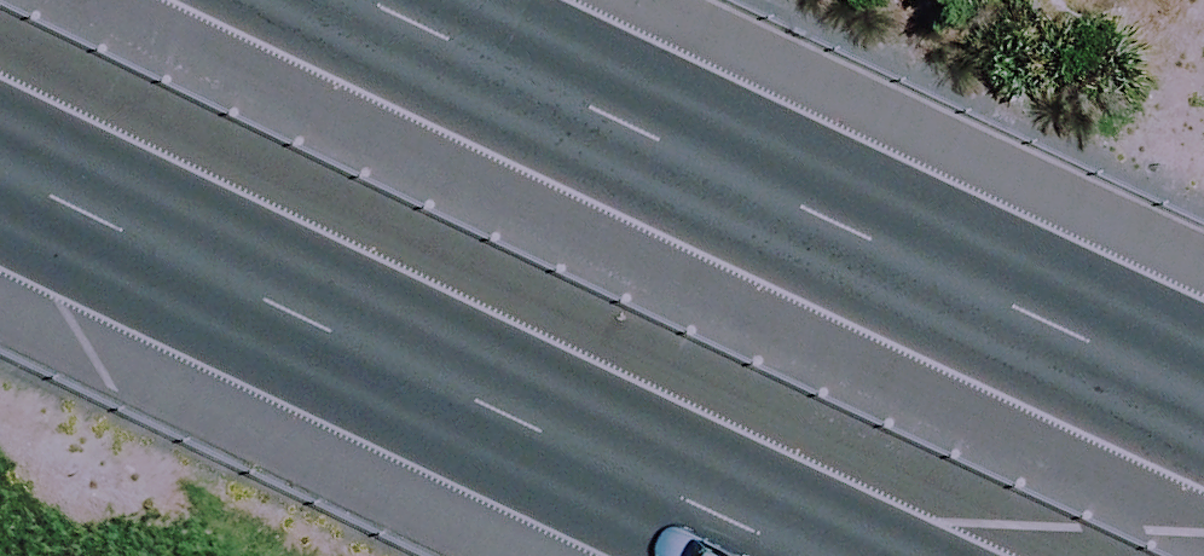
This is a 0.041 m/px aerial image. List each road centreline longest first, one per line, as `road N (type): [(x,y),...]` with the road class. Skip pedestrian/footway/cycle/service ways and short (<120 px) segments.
road 1 (motorway): [(352,0),(1203,413)]
road 2 (motorway): [(781,555),(0,175)]

